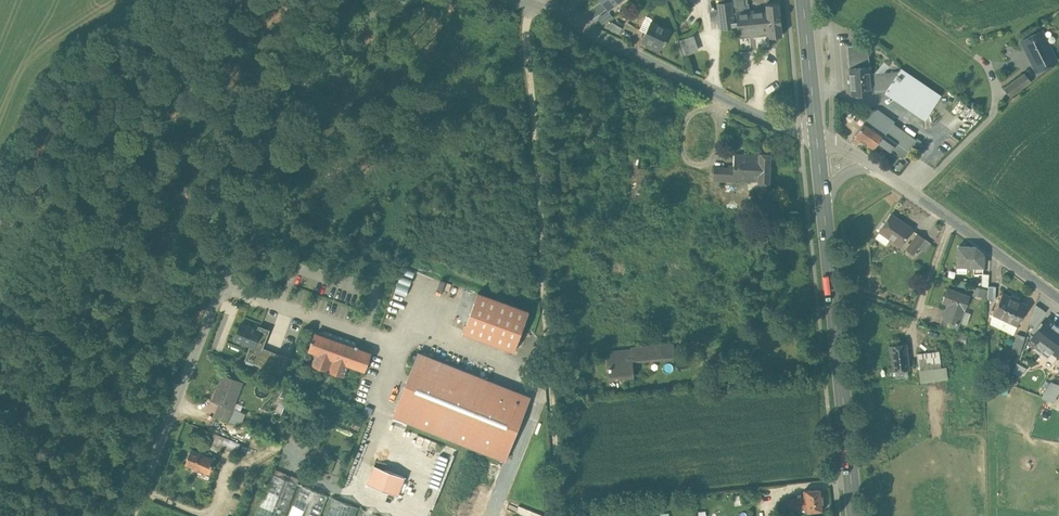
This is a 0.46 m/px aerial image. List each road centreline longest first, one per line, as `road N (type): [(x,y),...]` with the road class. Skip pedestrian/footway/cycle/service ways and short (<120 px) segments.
road 1 (unclassified): [(396,0),(328,38),(300,79),(128,515)]
road 2 (track): [(546,0),(536,61),(538,169),(561,515)]
road 3 (primary): [(856,515),(823,198)]
road 4 (unclassified): [(818,140),(621,51),(547,0)]
road 5 (unclassified): [(1058,299),(878,171)]
road 6 (primary): [(818,140),(803,0)]

